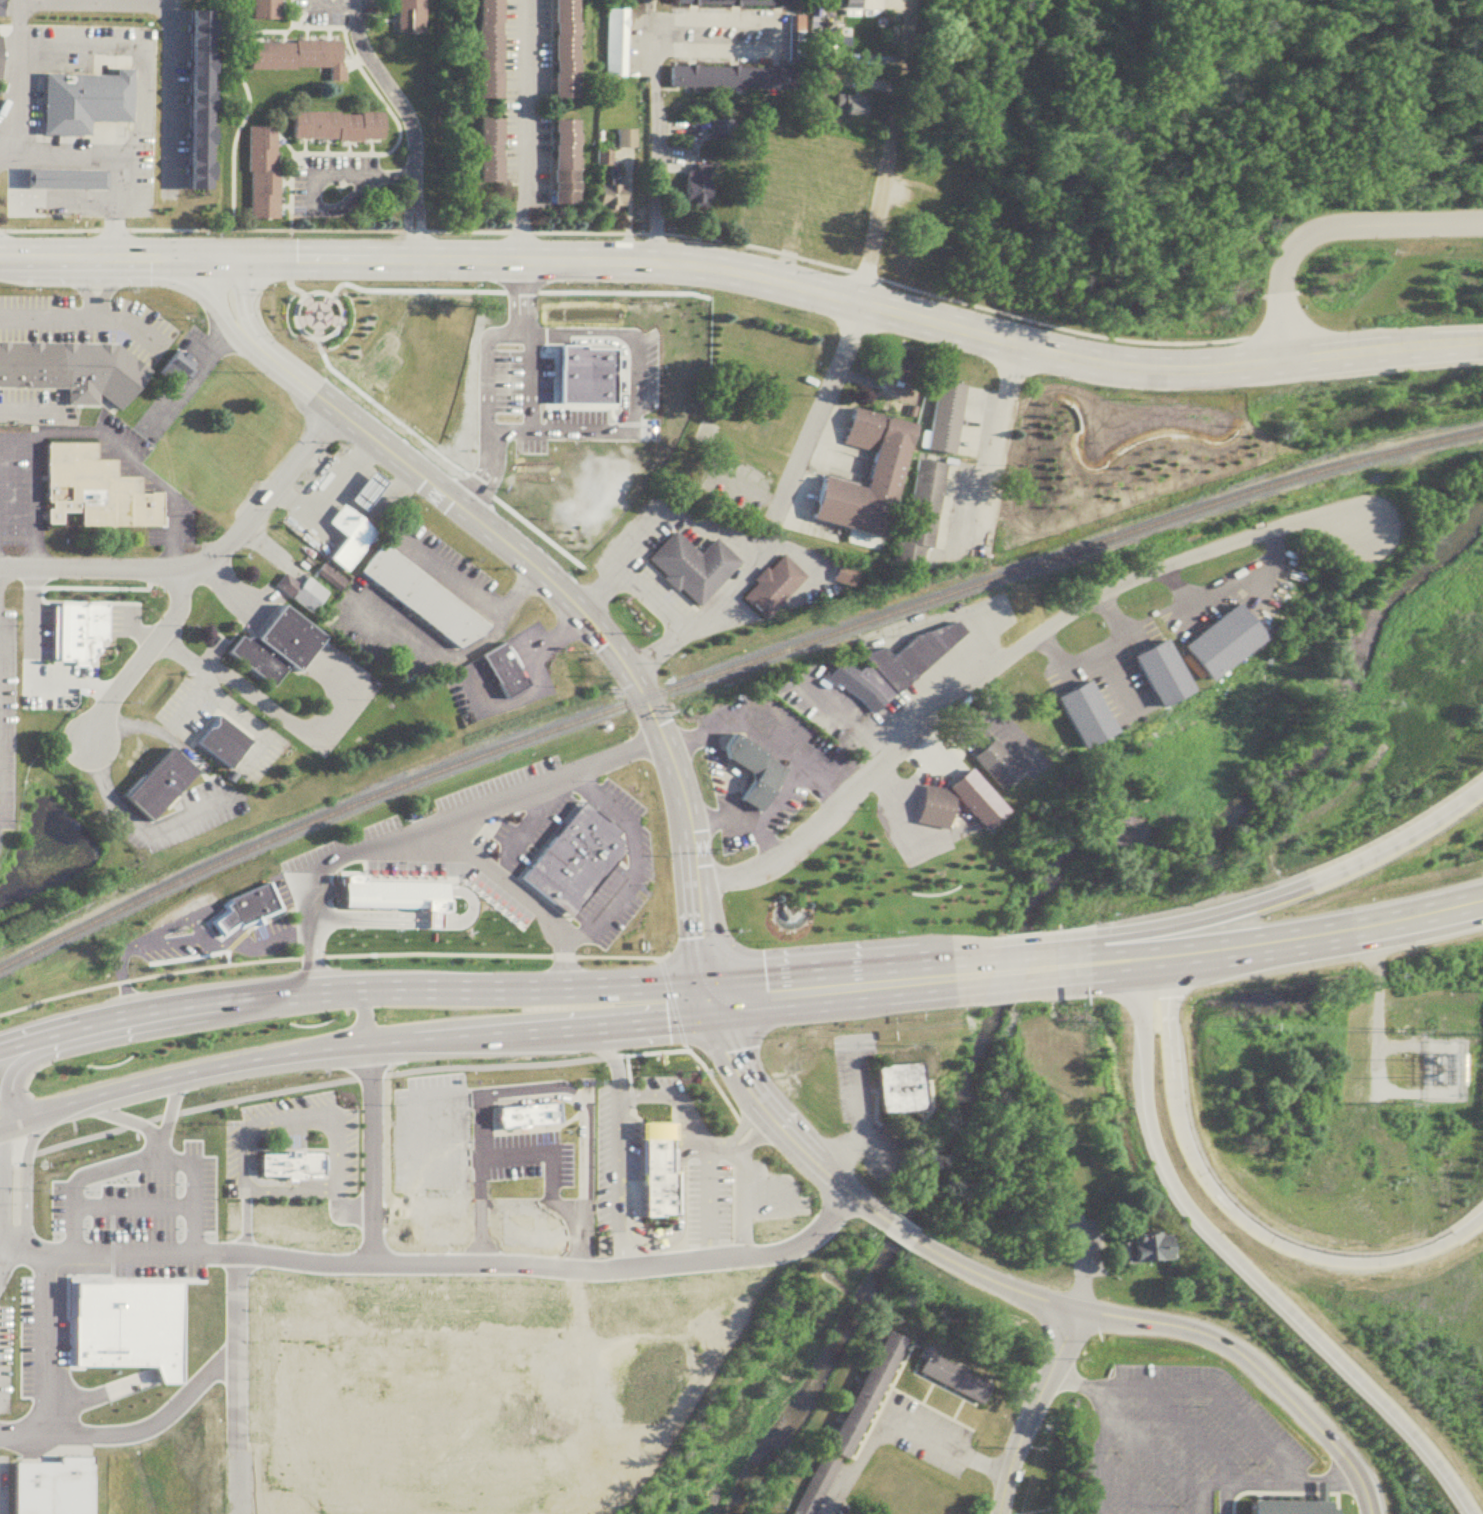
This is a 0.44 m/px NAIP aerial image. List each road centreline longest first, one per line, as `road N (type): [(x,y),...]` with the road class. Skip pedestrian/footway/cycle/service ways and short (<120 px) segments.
road 1 (tertiary): [(0,258),(638,267),(715,274),(863,306),(1104,369),(1232,368)]
road 2 (tertiary): [(711,1001),(693,833),(662,739),(618,654),(525,559),(259,351),(216,259)]
road 3 (residential): [(695,885),(733,875),(773,849),(943,698),(1045,620),(1104,587),(1241,534),(1315,519),(1371,529)]
road 4 (motorway): [(1142,959),(1144,1084),(1167,1172),(1205,1228),(1413,1442),(1463,1513)]
road 5 (primary): [(0,1127),(260,1059),(616,1010)]
road 6 (primary): [(616,1010),(407,993),(257,998),(104,1021),(0,1048)]
road 7 (tertiary): [(1367,1513),(1361,1483),(1343,1455),(1249,1363),(1218,1344),(1037,1300),(910,1241)]
road 8 (motorway): [(1482,1202),(1423,1248),(1360,1262),(1299,1253),(1241,1222),(1217,1199),(1182,1138),(1165,1011),(1174,956)]
road 9 (motorway): [(1482,778),(1328,876),(1234,909),(1112,934),(1031,971)]
road 10 (primary): [(318,996),(39,1058),(15,1088),(17,1121)]
road 11 (residential): [(863,306),(913,0)]
road 12 (tertiary): [(888,1231),(755,1095),(711,1001)]
road 13 (primary): [(986,976),(711,1001)]
road 14 (residential): [(776,520),(863,306)]
road 15 (tertiary): [(1083,1307),(1016,1461),(1002,1513)]
road 16 (residential): [(88,742),(175,625),(199,564)]
road 17 (residential): [(340,413),(199,564)]
road 18 (residential): [(1016,352),(980,550)]
road 19 (residential): [(199,564),(0,569)]
road 20 (primary): [(1366,929),(1174,956)]
road 21 (motorway): [(1306,361),(1482,349)]
road 22 (primary): [(260,1059),(351,1036),(363,1028),(359,995)]
road 23 (primary): [(1482,902),(1366,929)]

